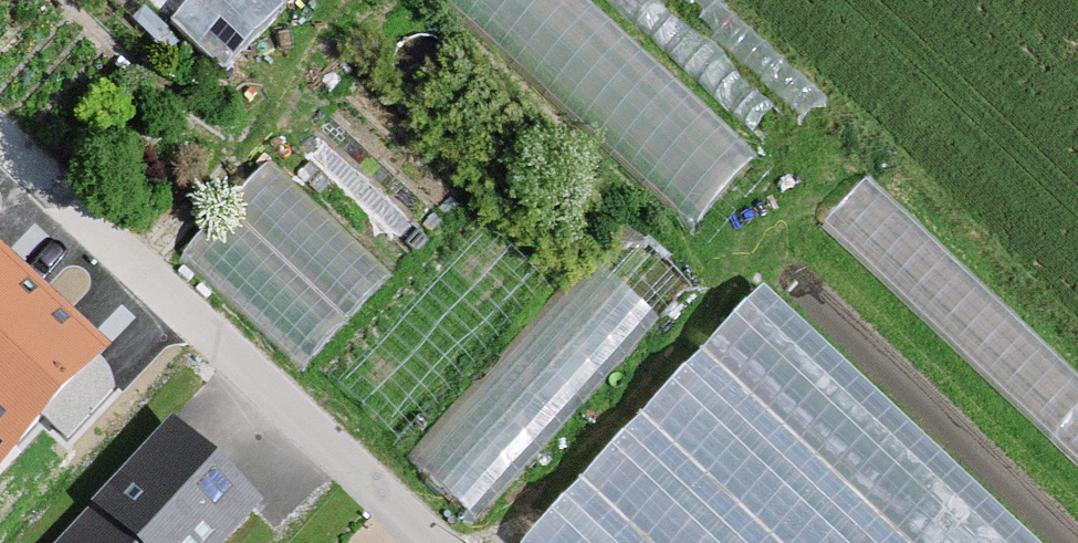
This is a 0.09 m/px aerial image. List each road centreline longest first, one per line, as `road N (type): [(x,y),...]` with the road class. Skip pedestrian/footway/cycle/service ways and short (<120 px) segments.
road 1 (residential): [(430,542),(0,164)]

